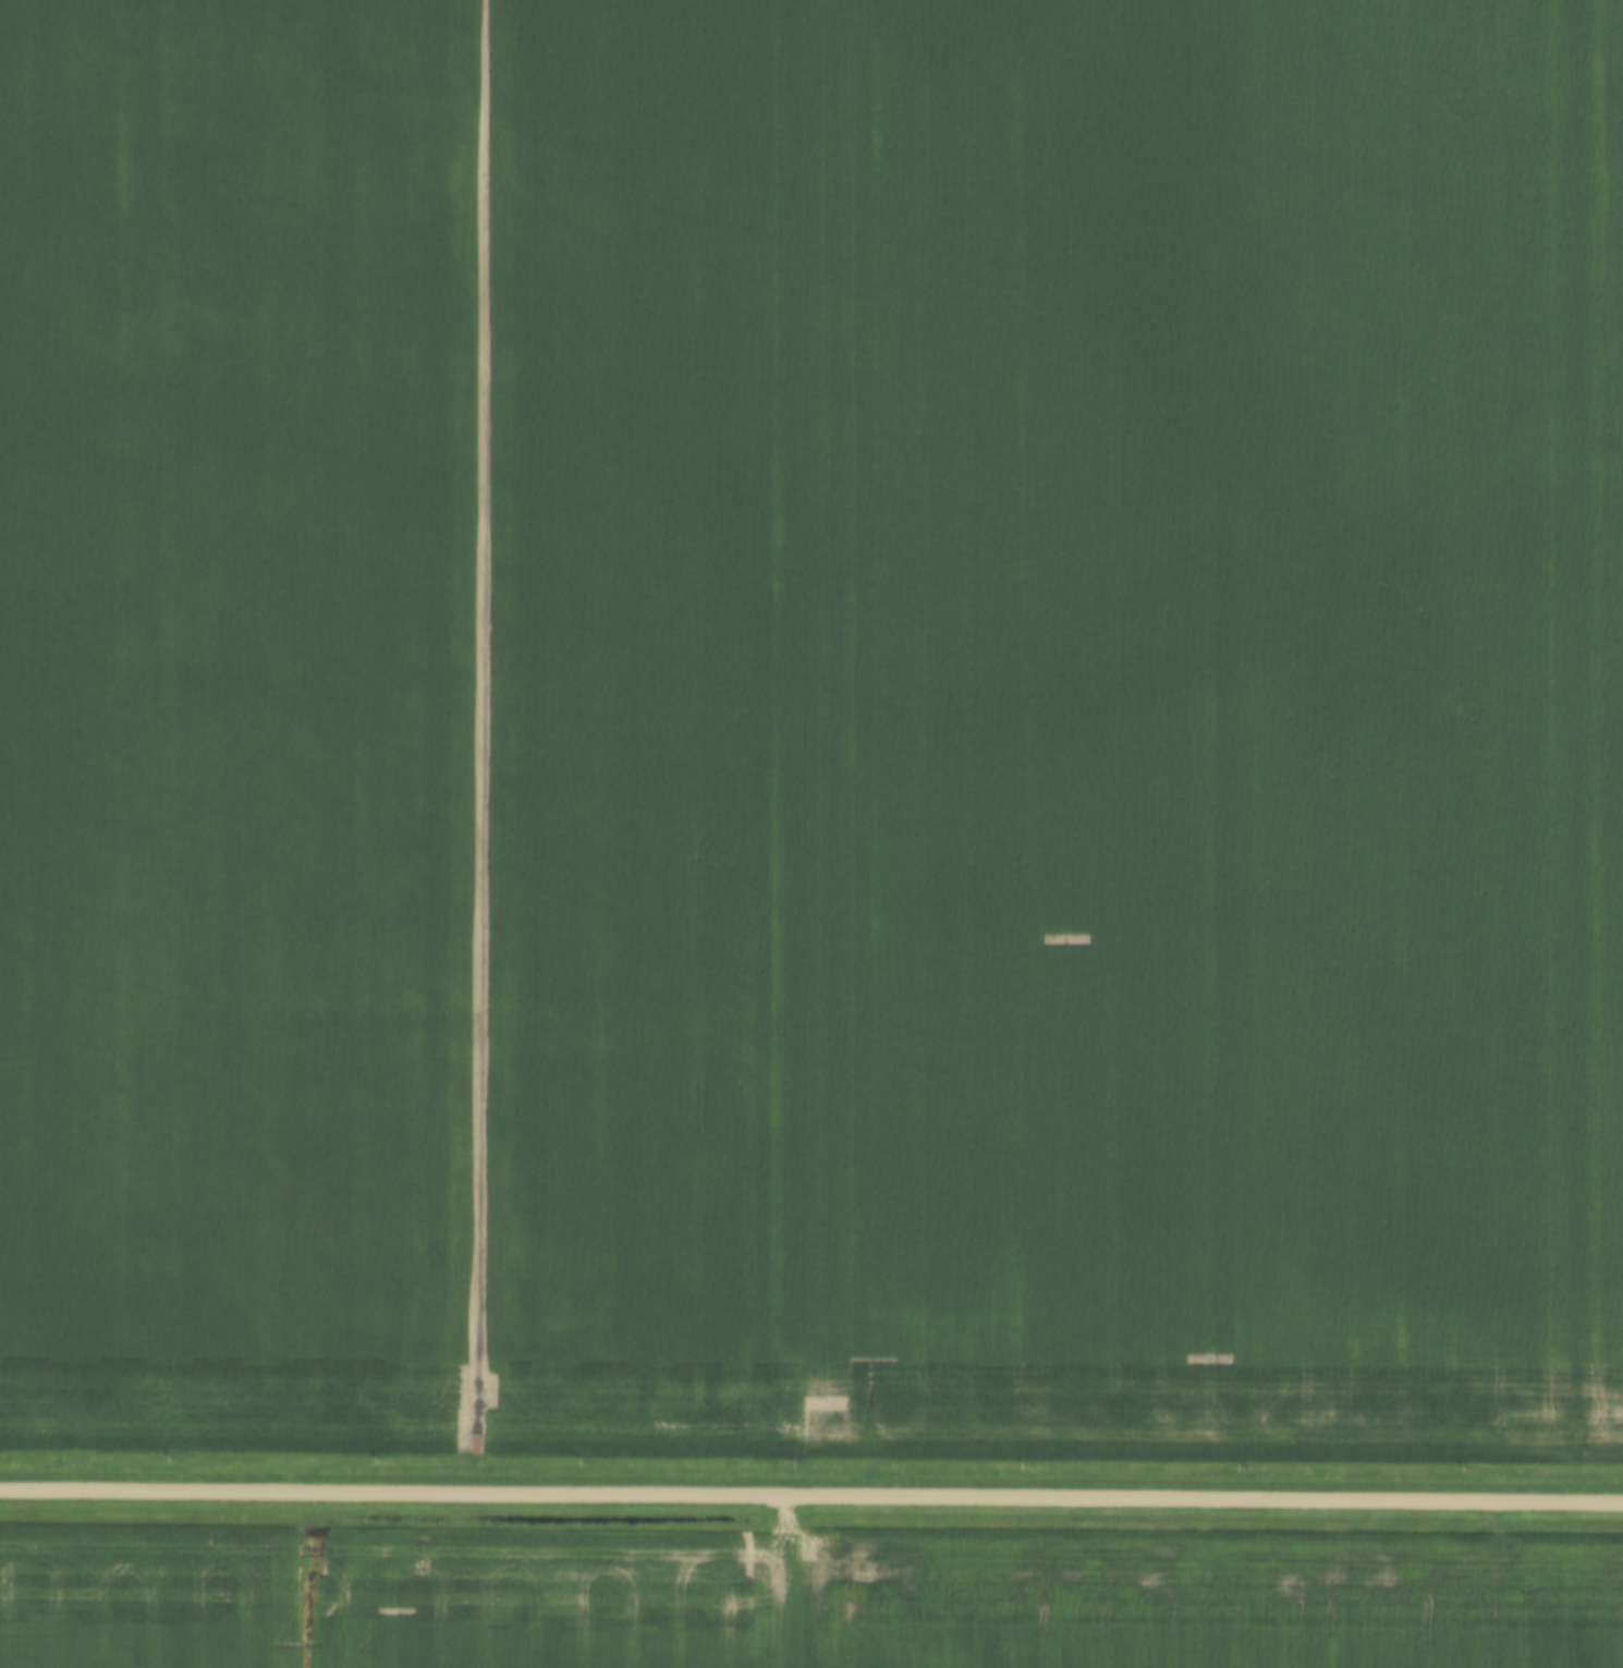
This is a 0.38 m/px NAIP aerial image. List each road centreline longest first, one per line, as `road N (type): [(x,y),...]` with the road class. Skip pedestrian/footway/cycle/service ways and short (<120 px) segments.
road 1 (residential): [(1622,1507),(0,1490)]

